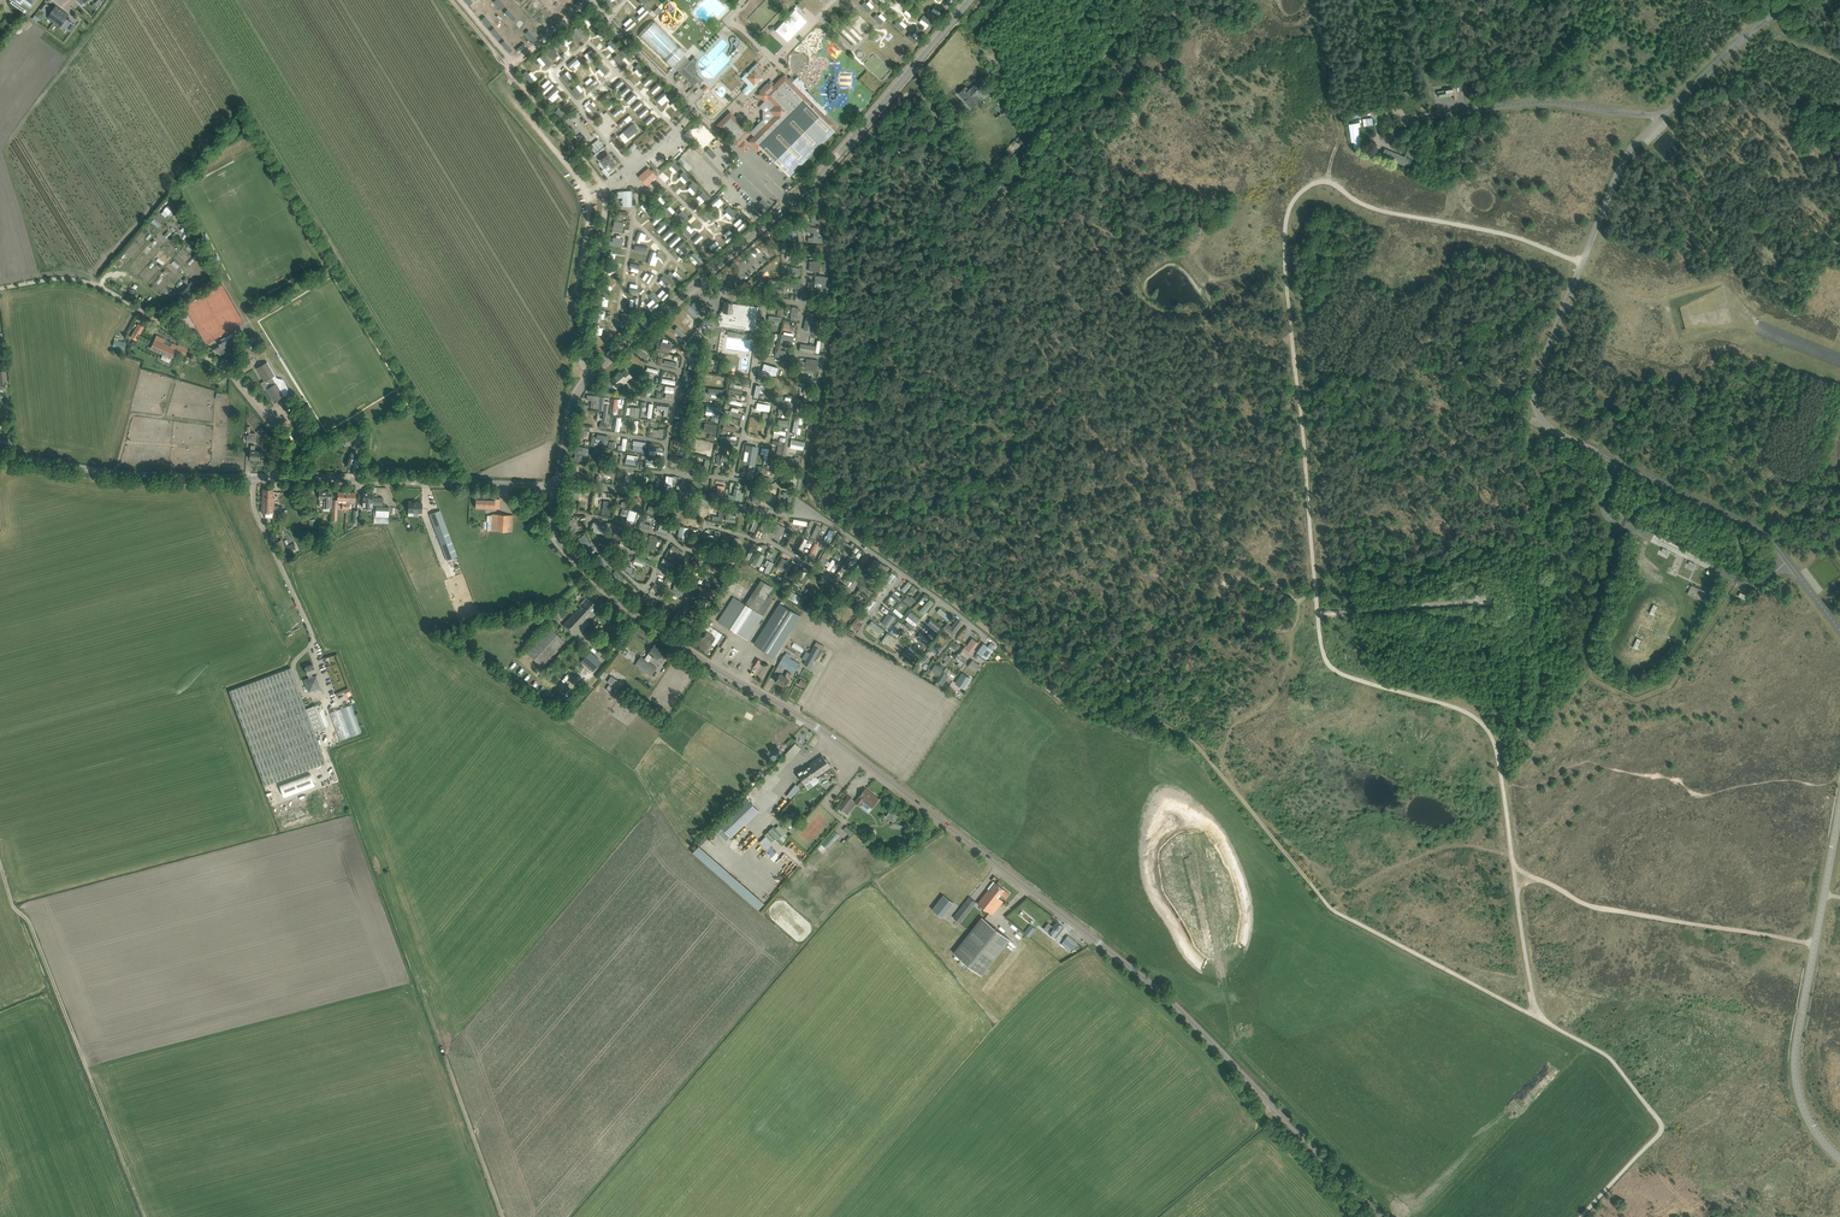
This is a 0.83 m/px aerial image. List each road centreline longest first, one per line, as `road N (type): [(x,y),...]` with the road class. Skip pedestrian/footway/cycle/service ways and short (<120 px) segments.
road 1 (track): [(837,299),(808,472),(819,508),(997,638),(1071,707),(1142,714),(1197,745),(1336,912),(1608,1056),(1661,1128),(1580,1216)]
road 2 (track): [(1582,264),(1507,234),(1372,207),(1326,181),(1310,184),(1290,204),(1286,263),(1322,651),(1343,675),(1447,705),(1485,727),(1522,872),(1591,905),(1816,944)]
road 3 (tertiary): [(1381,1216),(1150,983),(834,738),(708,664),(592,579),(554,537),(557,486)]
road 4 (tertiary): [(590,376),(806,189),(970,0)]
road 5 (unclassified): [(1608,458),(1544,426),(1536,375),(1630,146),(1666,115)]
road 6 (track): [(0,866),(145,1216)]
road 7 (residential): [(275,478),(278,434),(229,372),(174,333),(87,282),(0,288)]
road 8 (unclassified): [(1839,807),(1796,1050),(1804,1107),(1839,1156)]
road 9 (unclassified): [(1375,114),(1379,147),(1413,120),(1529,104),(1666,115)]
road 10 (tertiary): [(557,486),(275,478)]
road 11 (unclassified): [(1608,458),(1609,519),(1744,583),(1763,581),(1787,561)]
road 12 (tertiary): [(254,478),(117,473),(0,457)]
road 13 (track): [(576,294),(586,196),(510,96)]
road 14 (unclassified): [(1787,561),(1765,535),(1608,458)]
road 15 (unclassified): [(599,181),(605,208),(580,353),(590,376)]
road 16 (track): [(795,515),(823,363),(796,355)]
road 17 (unclassified): [(312,645),(254,506),(254,478)]
road 18 (unclassified): [(1666,115),(1793,0)]
road 19 (track): [(1326,181),(1341,130),(1318,23)]
road 20 (track): [(1513,860),(1537,1017)]

